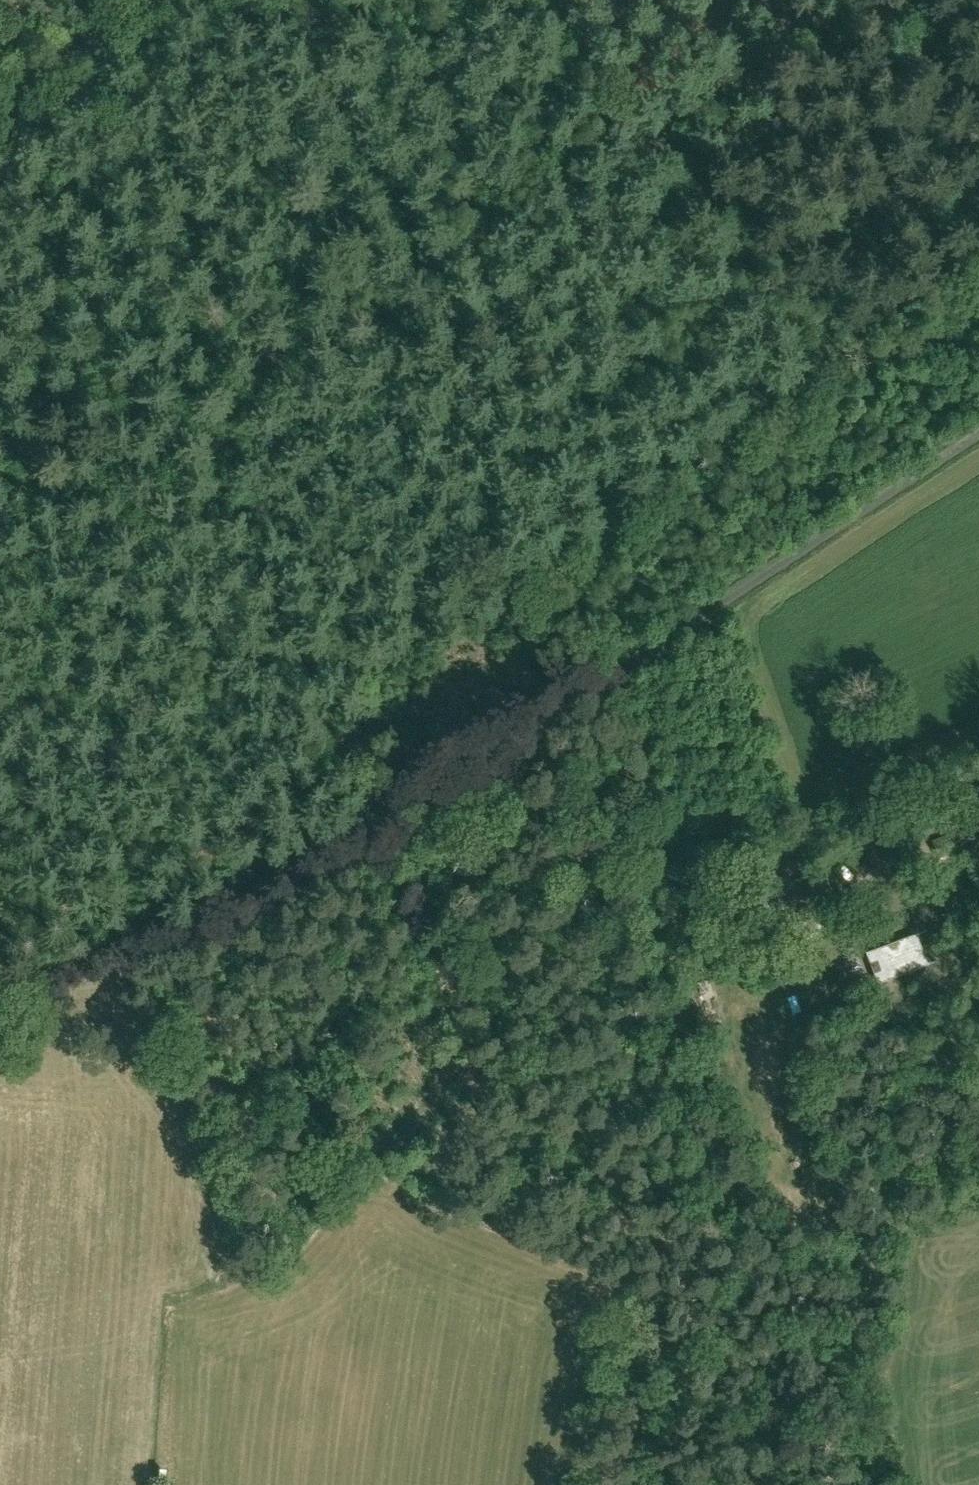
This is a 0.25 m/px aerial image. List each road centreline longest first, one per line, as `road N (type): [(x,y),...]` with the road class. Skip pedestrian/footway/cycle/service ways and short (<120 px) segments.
road 1 (track): [(978,437),(372,835),(134,960)]
road 2 (track): [(607,679),(703,954),(721,961),(804,935)]
road 3 (track): [(152,0),(0,109)]

